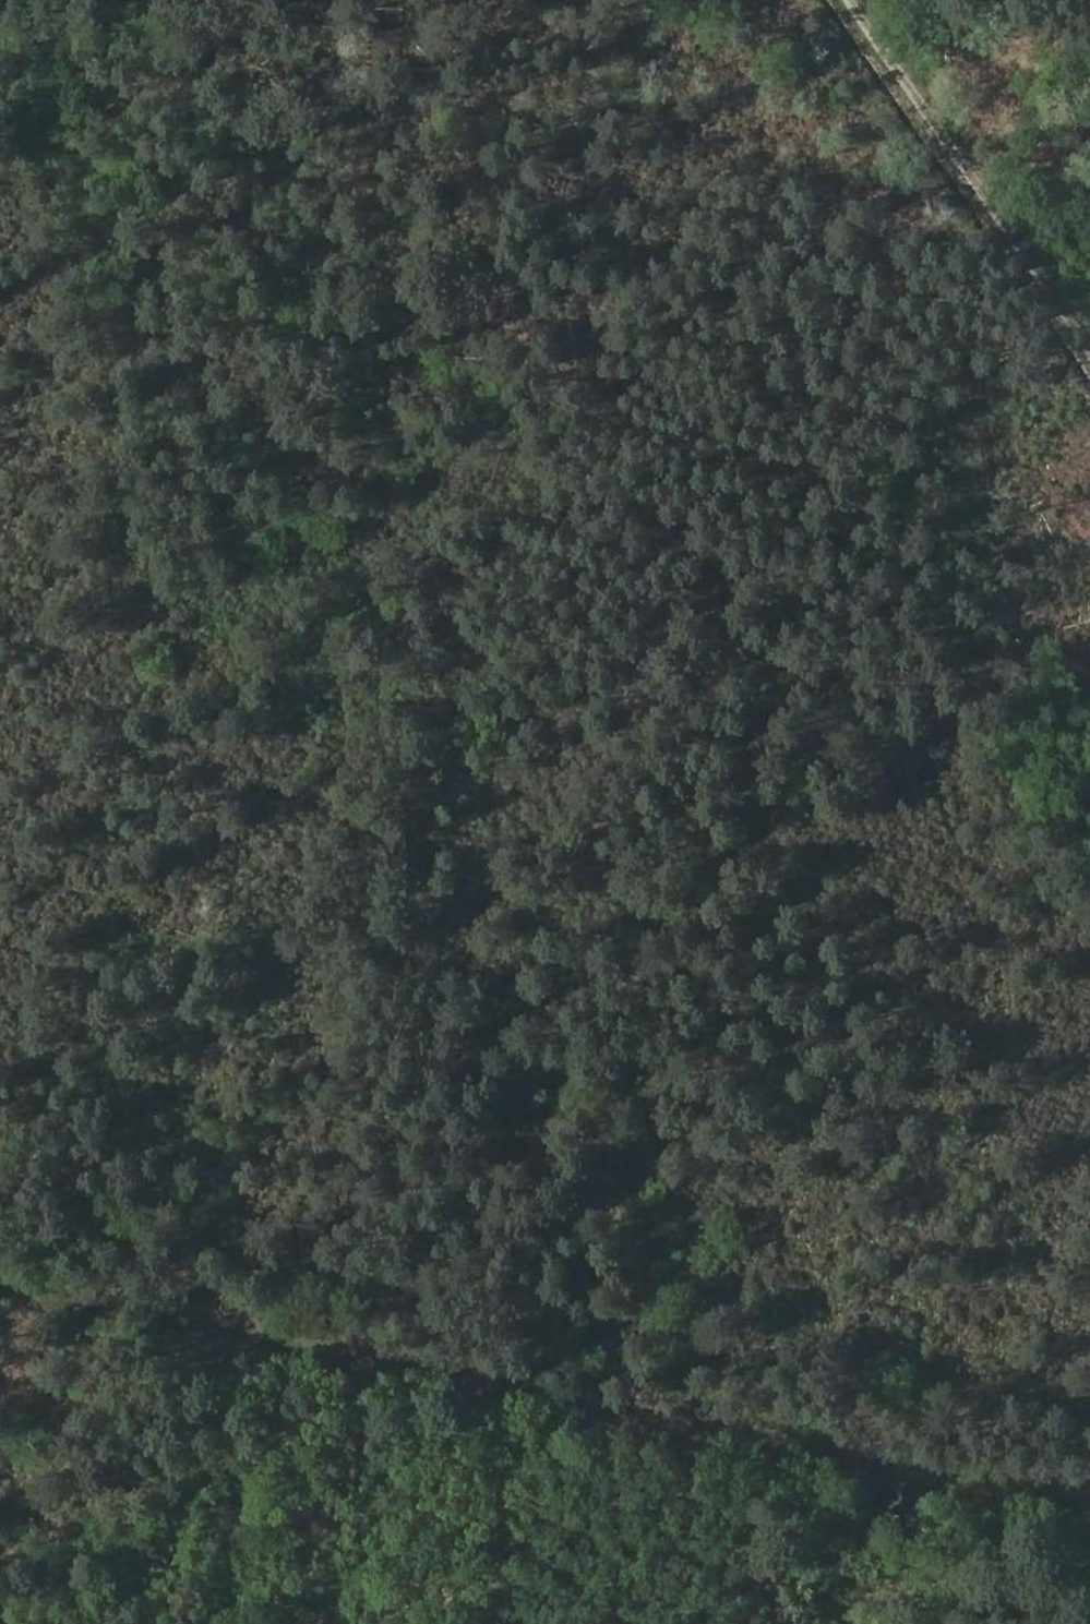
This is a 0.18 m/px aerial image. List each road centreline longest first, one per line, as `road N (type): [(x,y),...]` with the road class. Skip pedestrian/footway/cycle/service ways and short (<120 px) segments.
road 1 (track): [(1089,360),(854,0)]

